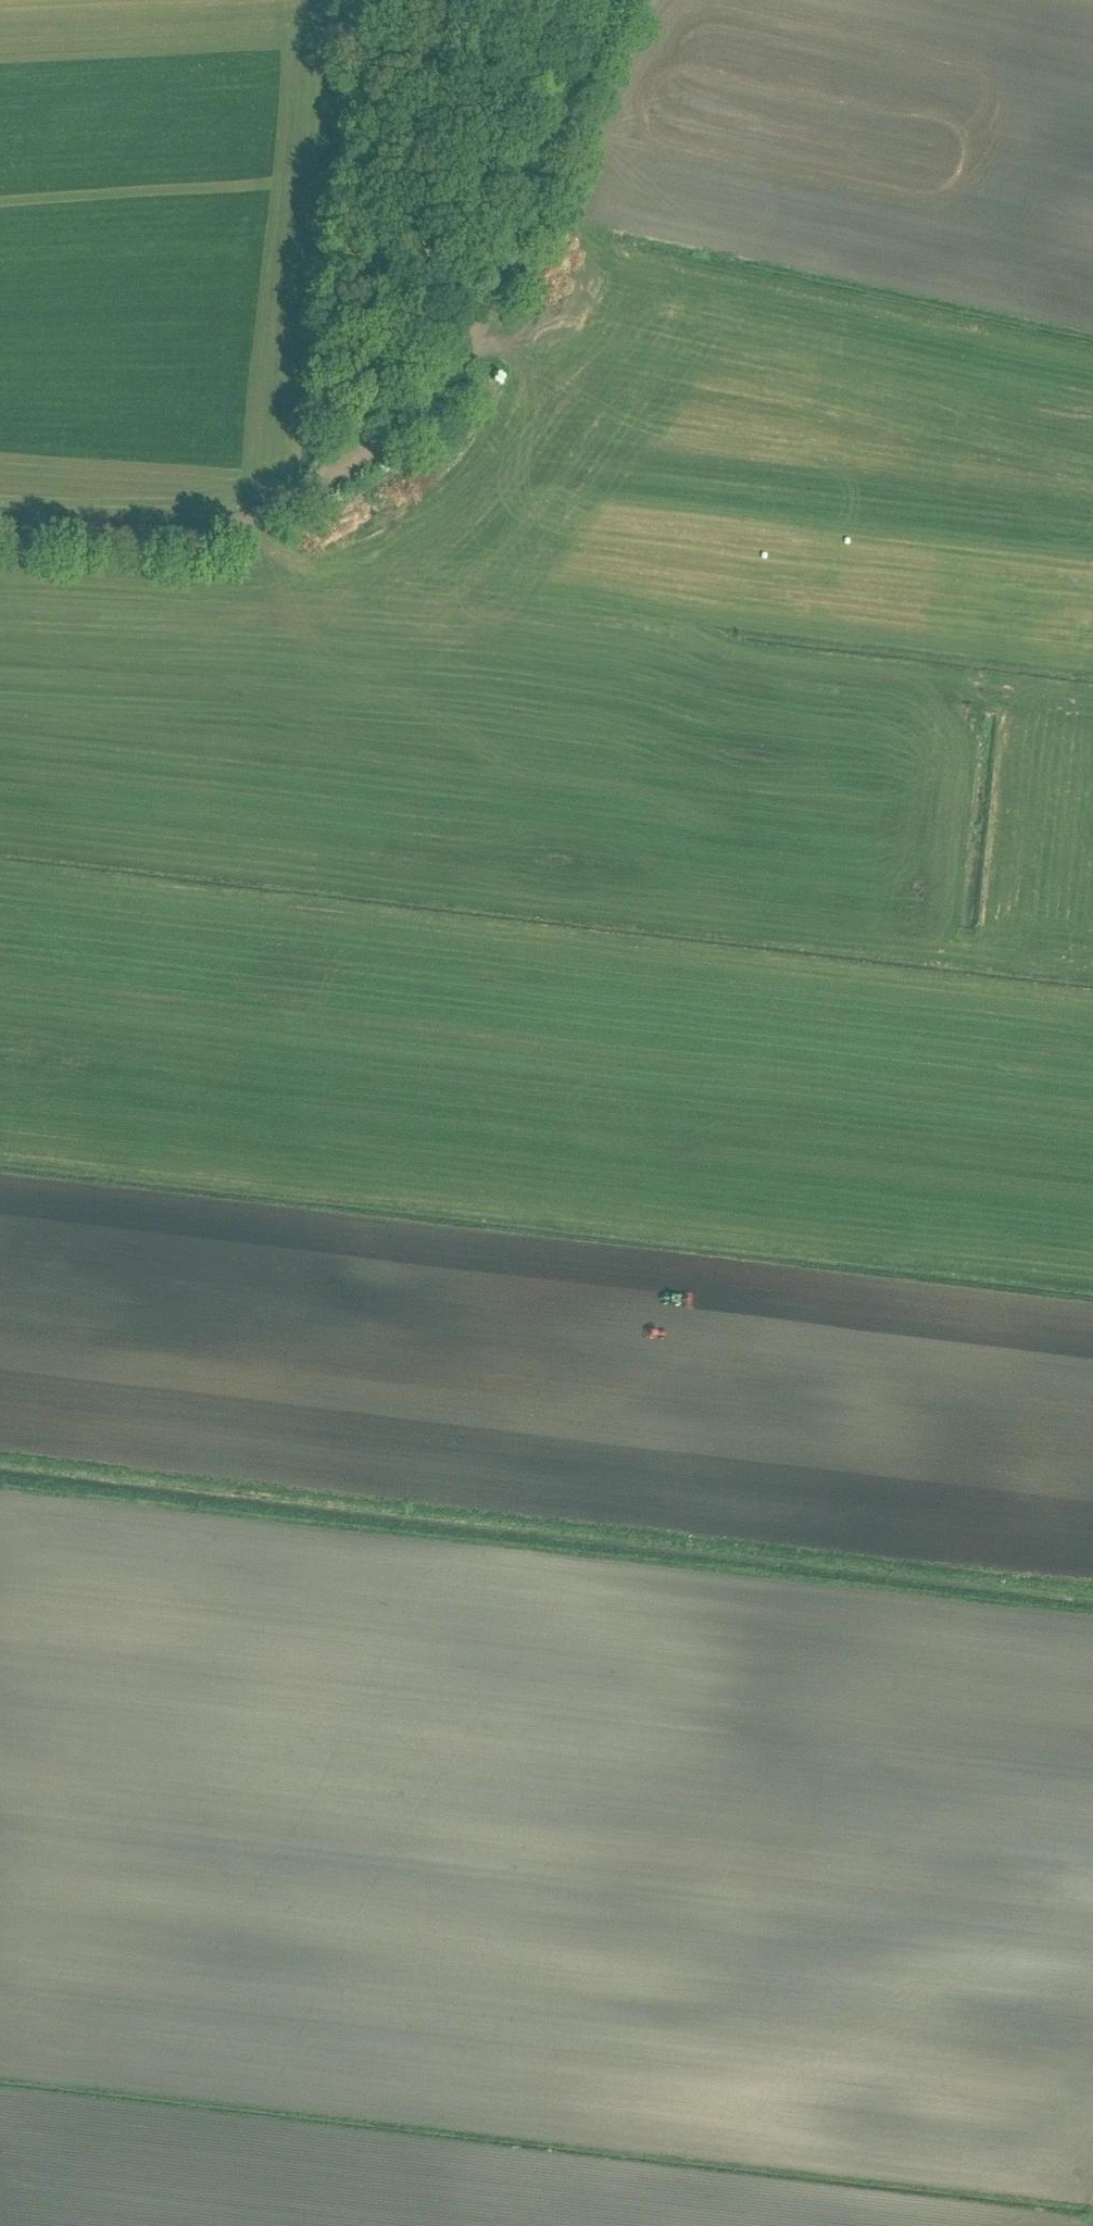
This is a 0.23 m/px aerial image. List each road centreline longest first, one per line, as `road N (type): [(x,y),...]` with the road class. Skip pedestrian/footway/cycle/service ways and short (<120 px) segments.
road 1 (track): [(0,521),(227,526),(265,510),(428,400),(457,371),(613,0)]

